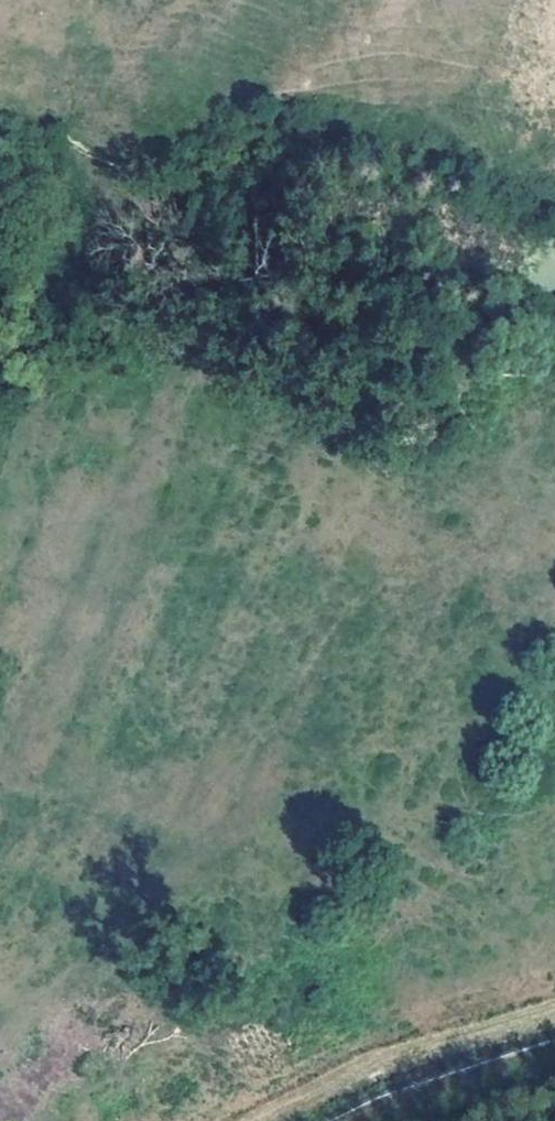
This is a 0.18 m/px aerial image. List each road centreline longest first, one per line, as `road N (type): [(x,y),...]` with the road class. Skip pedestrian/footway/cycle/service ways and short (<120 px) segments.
road 1 (track): [(347,1120),(554,1046)]

